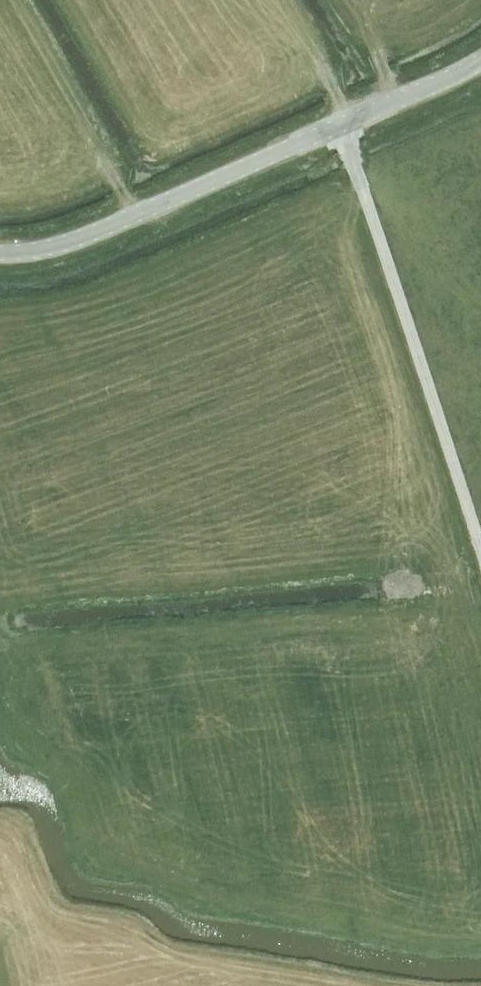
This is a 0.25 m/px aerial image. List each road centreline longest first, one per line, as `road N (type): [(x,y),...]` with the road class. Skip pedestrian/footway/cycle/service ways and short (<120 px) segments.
road 1 (tertiary): [(0,253),(95,232),(480,62)]

